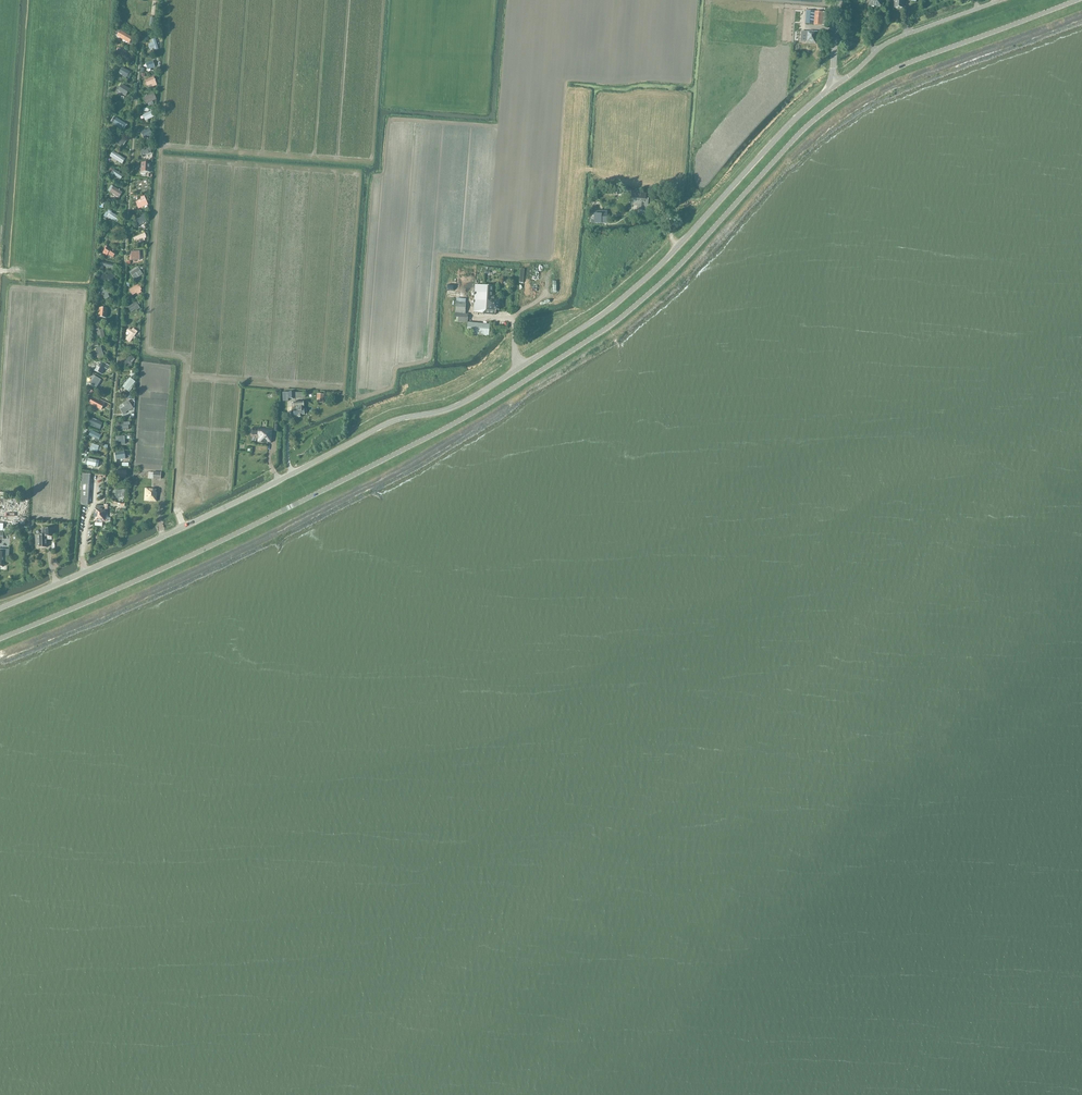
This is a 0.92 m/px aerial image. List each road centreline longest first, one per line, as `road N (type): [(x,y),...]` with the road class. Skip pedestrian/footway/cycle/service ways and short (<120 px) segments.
road 1 (tertiary): [(0,638),(191,555),(471,414),(637,304),(838,101),(915,60),(1075,0)]
road 2 (tertiary): [(832,87),(647,277),(493,385),(445,410),(387,423),(0,608)]
road 3 (tertiary): [(1002,0),(891,41),(832,87)]

